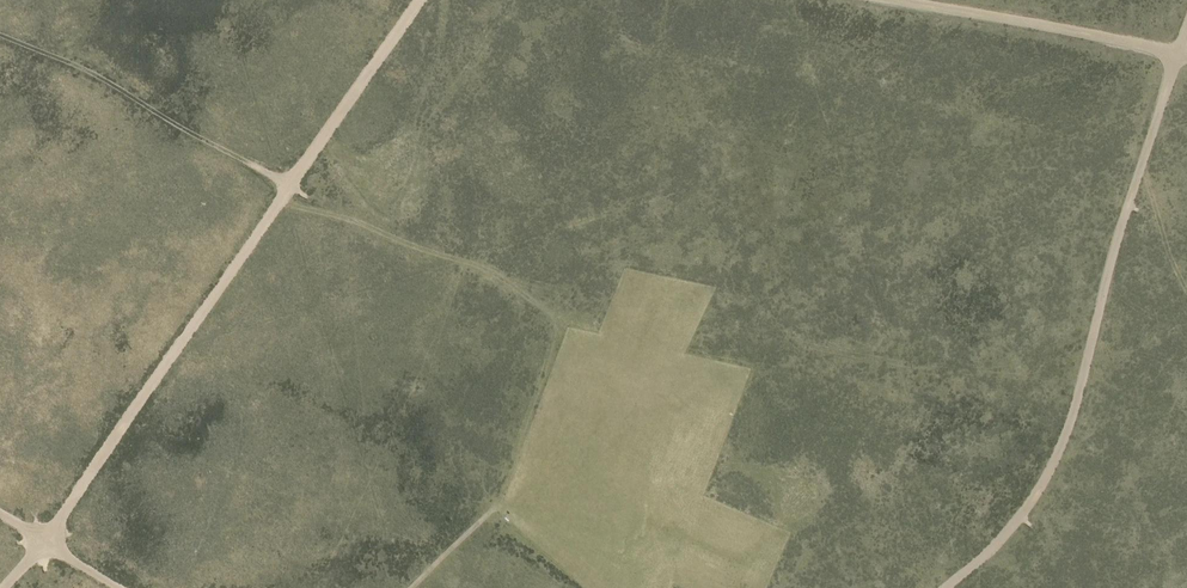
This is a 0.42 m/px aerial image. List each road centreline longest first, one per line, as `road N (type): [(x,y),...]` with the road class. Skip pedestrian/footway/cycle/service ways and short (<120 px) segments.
road 1 (track): [(3,587),(62,517),(419,0)]
road 2 (track): [(947,587),(1031,502),(1058,452),(1186,23)]
road 3 (track): [(0,35),(95,74),(290,187)]
road 4 (track): [(892,0),(1186,56)]
road 5 (track): [(0,516),(116,587)]
road 6 (track): [(411,587),(489,511),(501,514)]

